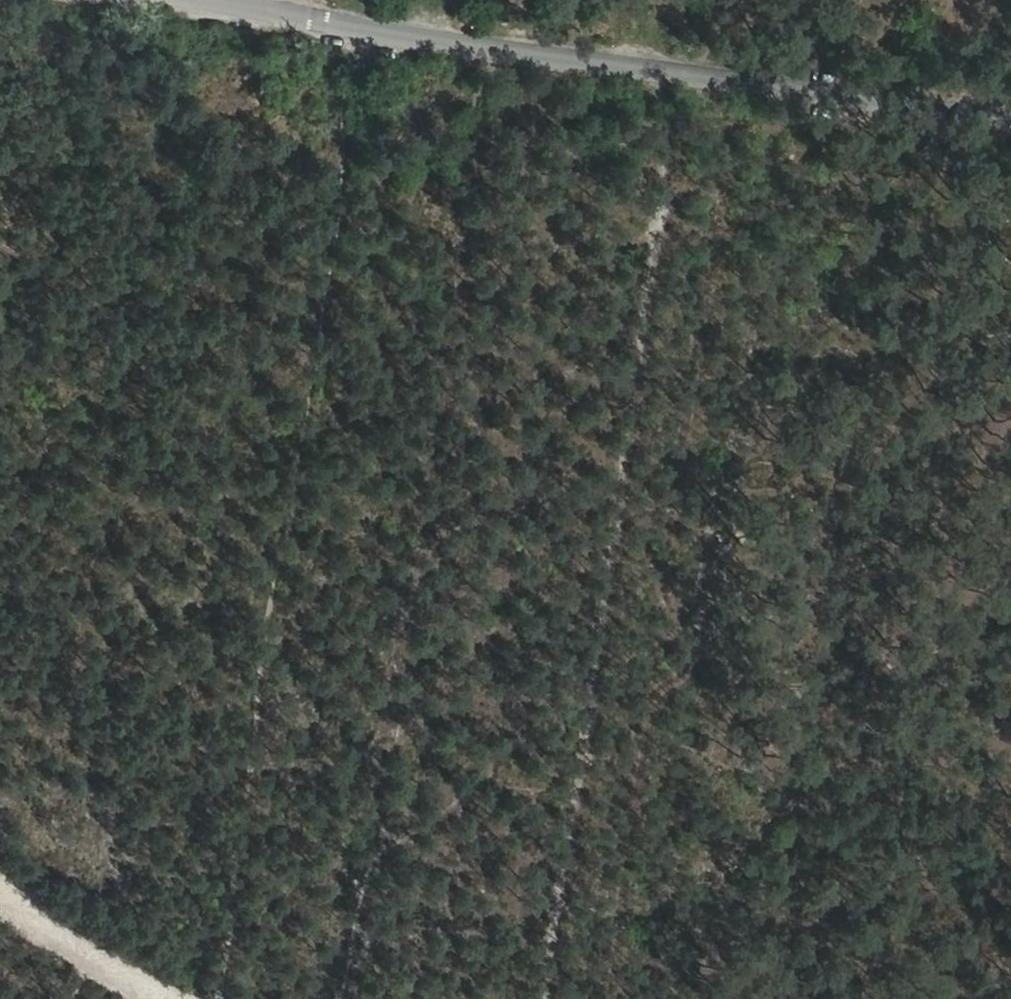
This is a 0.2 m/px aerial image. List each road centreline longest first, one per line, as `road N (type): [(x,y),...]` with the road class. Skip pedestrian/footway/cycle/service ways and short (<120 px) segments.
road 1 (track): [(675,68),(649,317),(533,998)]
road 2 (track): [(177,998),(0,884)]

